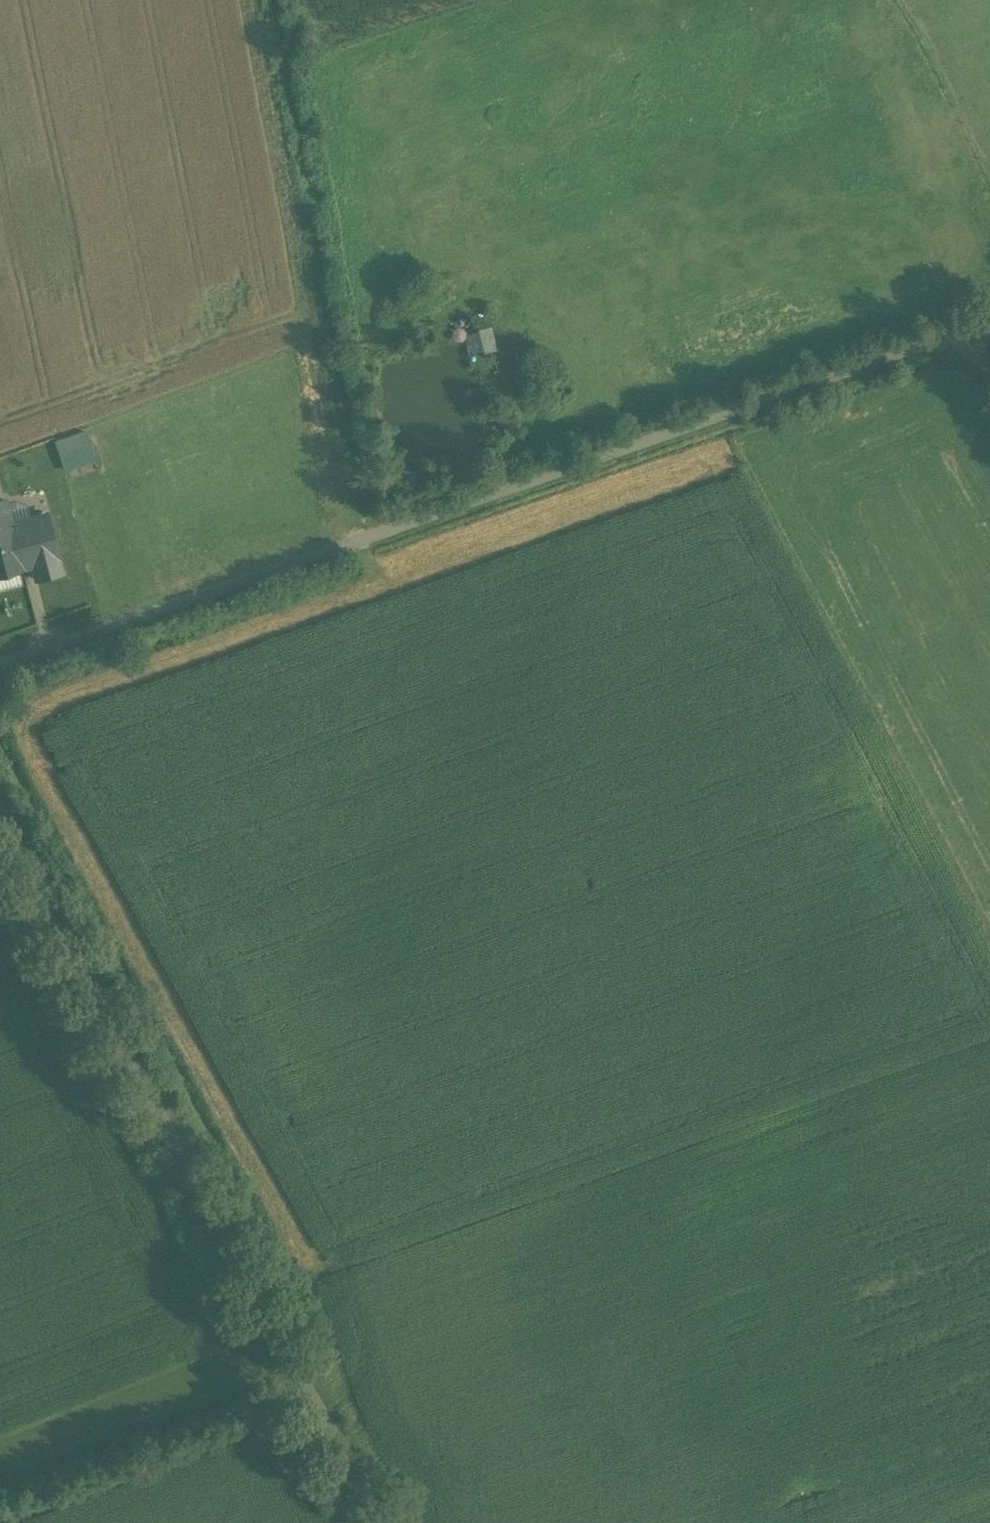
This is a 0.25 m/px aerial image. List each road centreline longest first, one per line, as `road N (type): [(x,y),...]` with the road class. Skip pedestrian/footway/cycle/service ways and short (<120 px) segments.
road 1 (unclassified): [(0,663),(964,326)]
road 2 (unclassified): [(0,825),(371,1522)]

